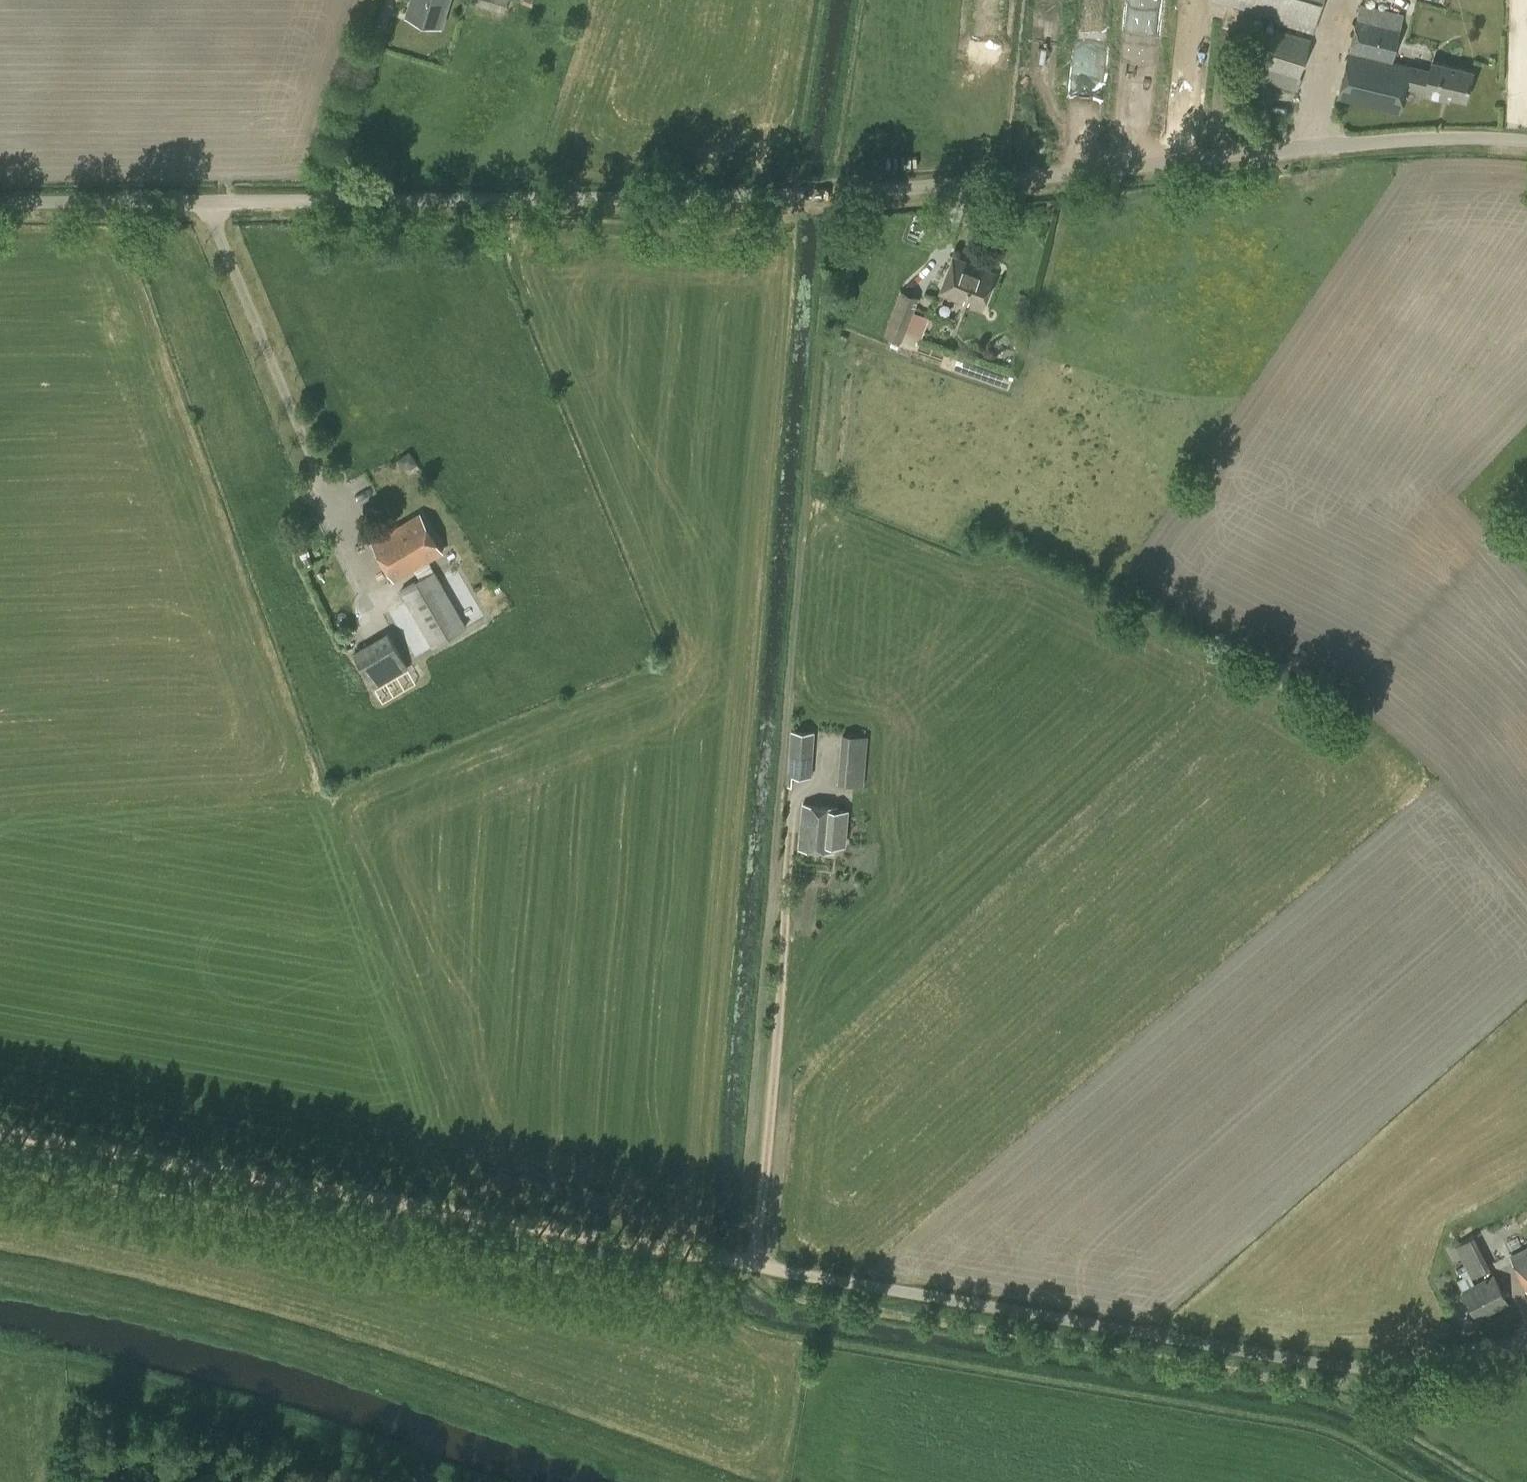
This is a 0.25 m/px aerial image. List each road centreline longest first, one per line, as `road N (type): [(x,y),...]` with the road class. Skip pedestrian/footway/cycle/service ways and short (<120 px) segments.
road 1 (unclassified): [(1526,1339),(1378,1359),(1012,1307),(0,1133)]
road 2 (unclassified): [(0,202),(827,194),(1410,138),(1526,143)]

